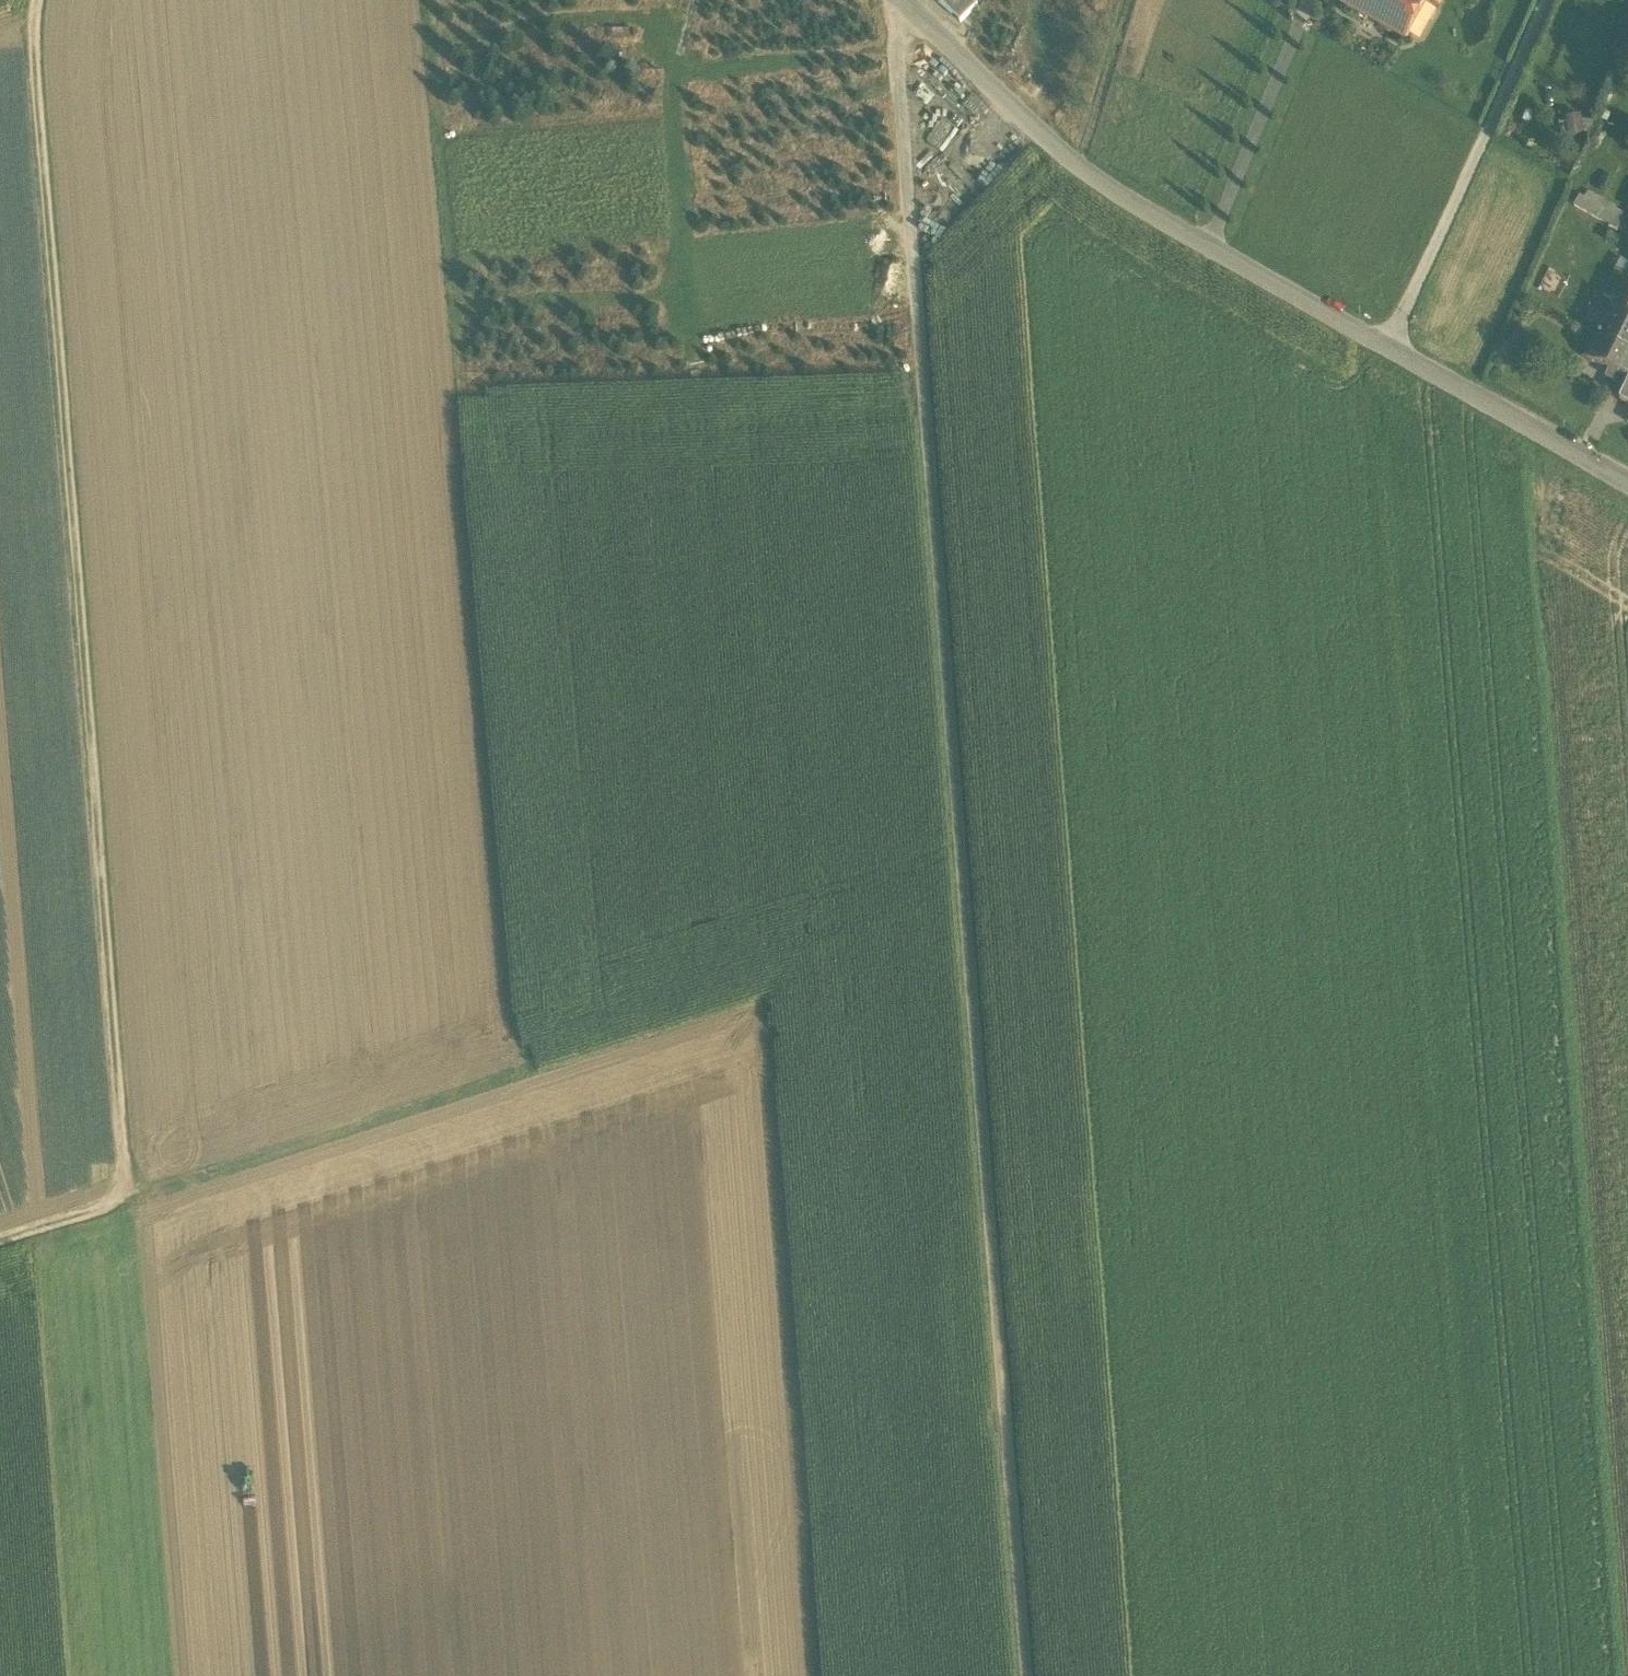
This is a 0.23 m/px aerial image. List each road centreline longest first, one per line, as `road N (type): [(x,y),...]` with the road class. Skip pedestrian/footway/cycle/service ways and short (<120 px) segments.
road 1 (track): [(1027,1675),(896,44),(899,2)]
road 2 (track): [(35,0),(128,1196),(0,1238)]
road 3 (residential): [(1627,487),(1107,189),(898,0)]
road 4 (track): [(128,1196),(503,1079)]
road 5 (track): [(1389,350),(1546,0)]

